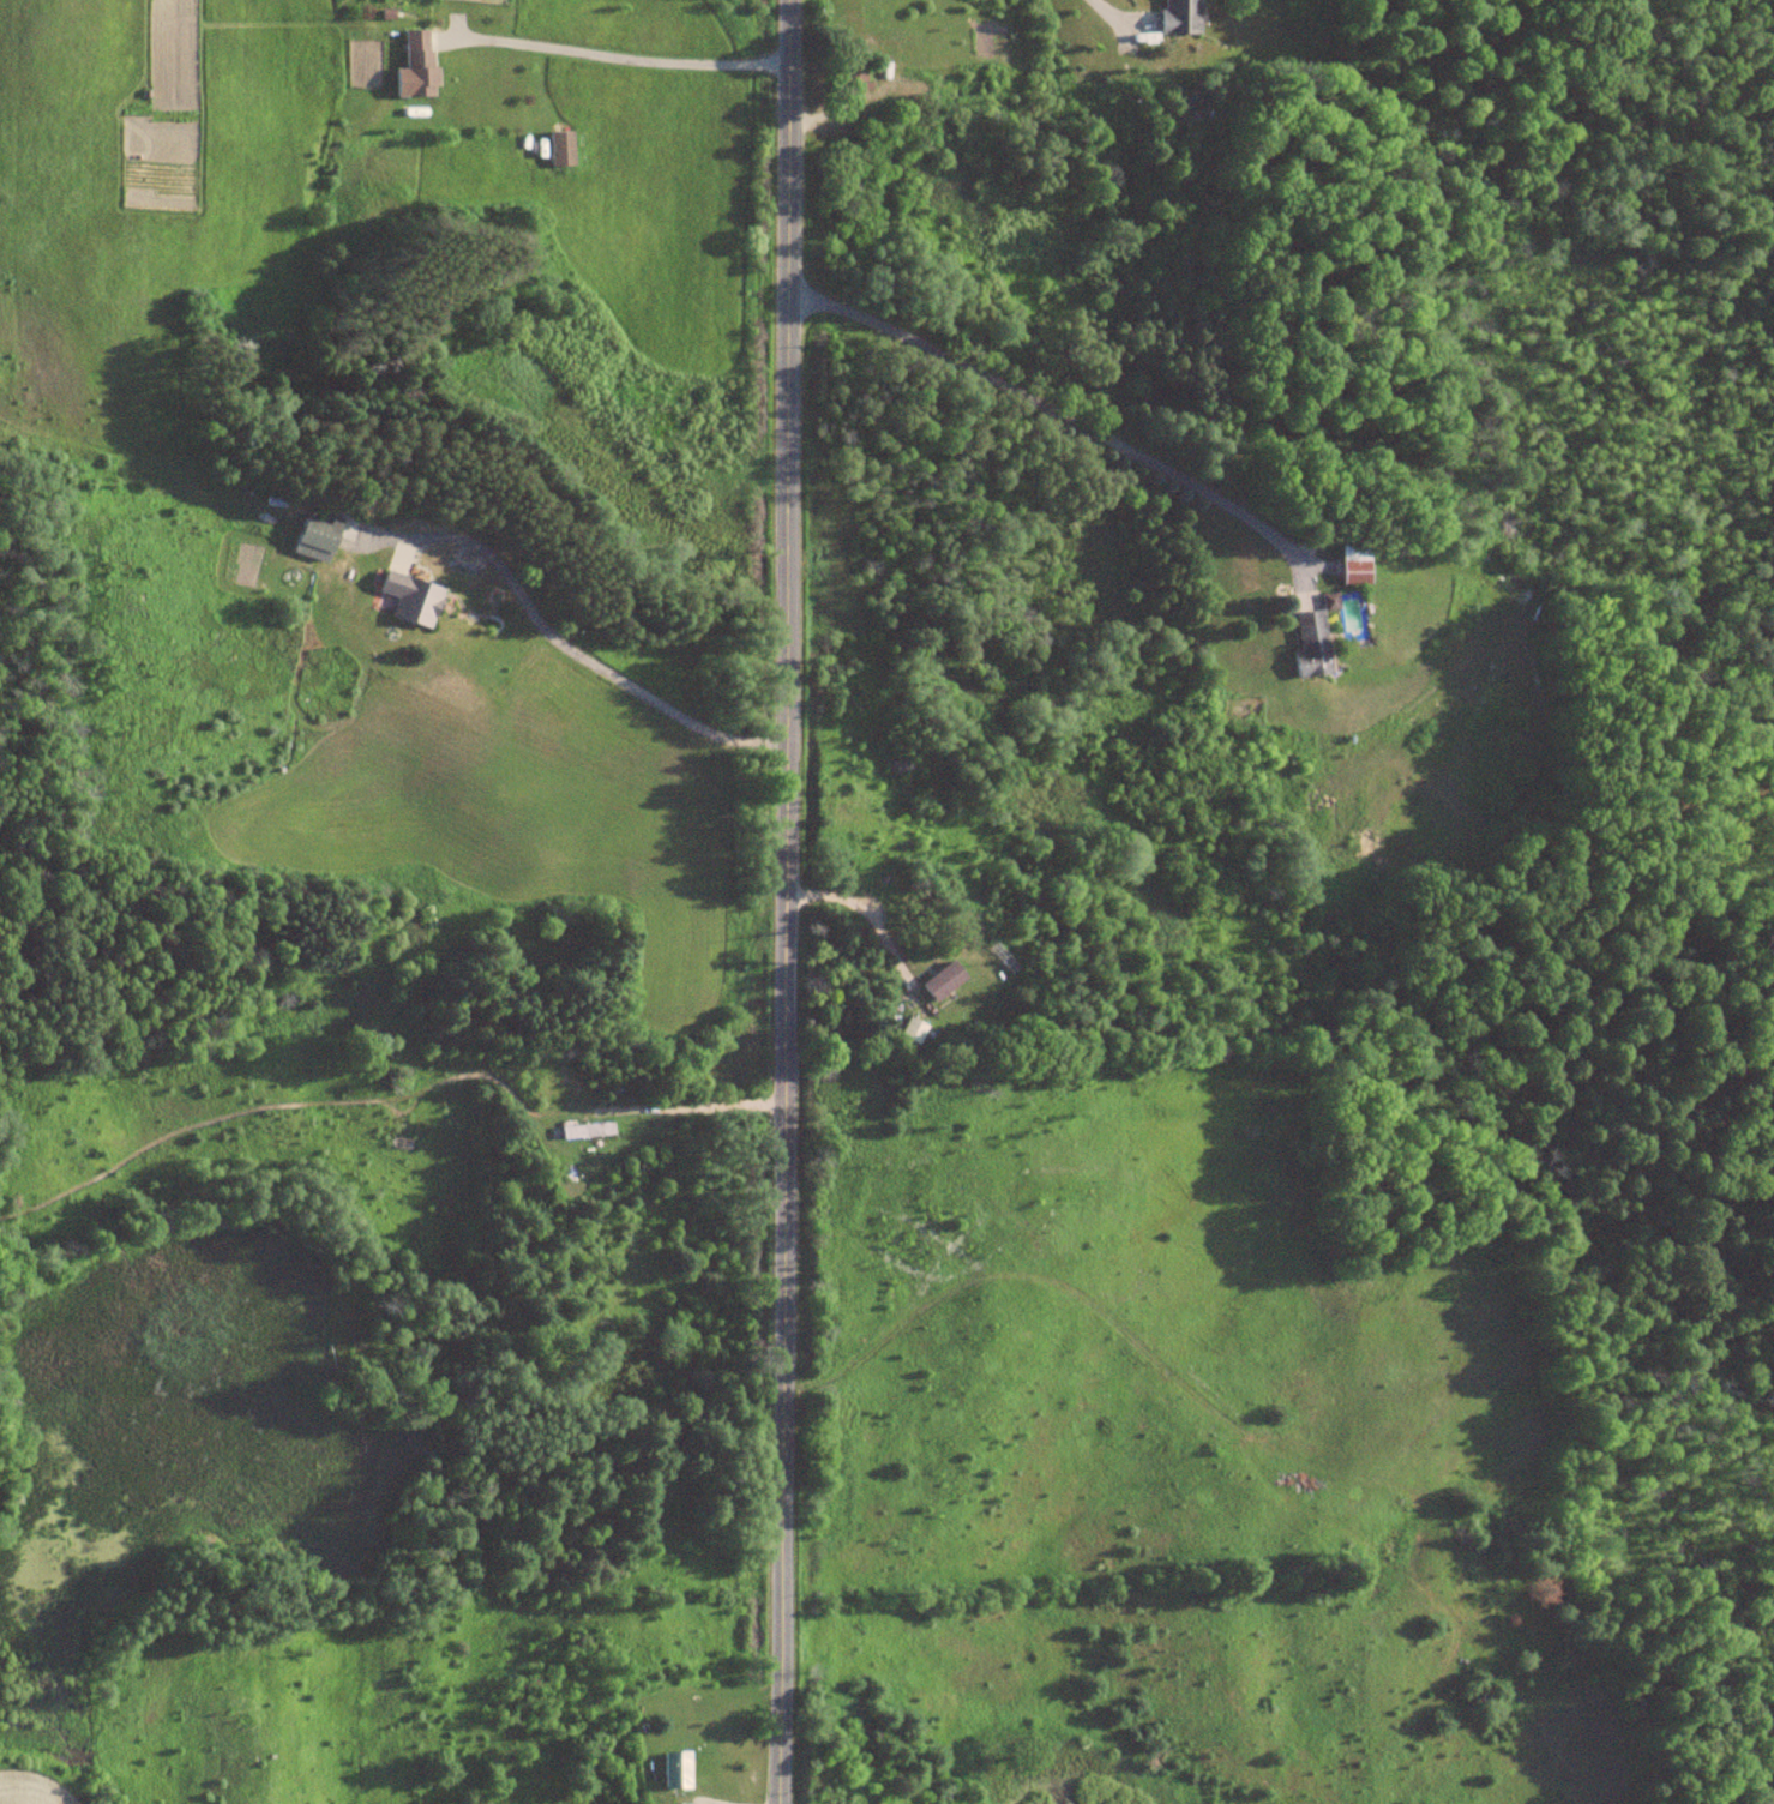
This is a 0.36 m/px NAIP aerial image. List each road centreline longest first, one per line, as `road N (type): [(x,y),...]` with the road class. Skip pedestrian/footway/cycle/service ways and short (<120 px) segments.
road 1 (residential): [(778,1803),(790,0)]

